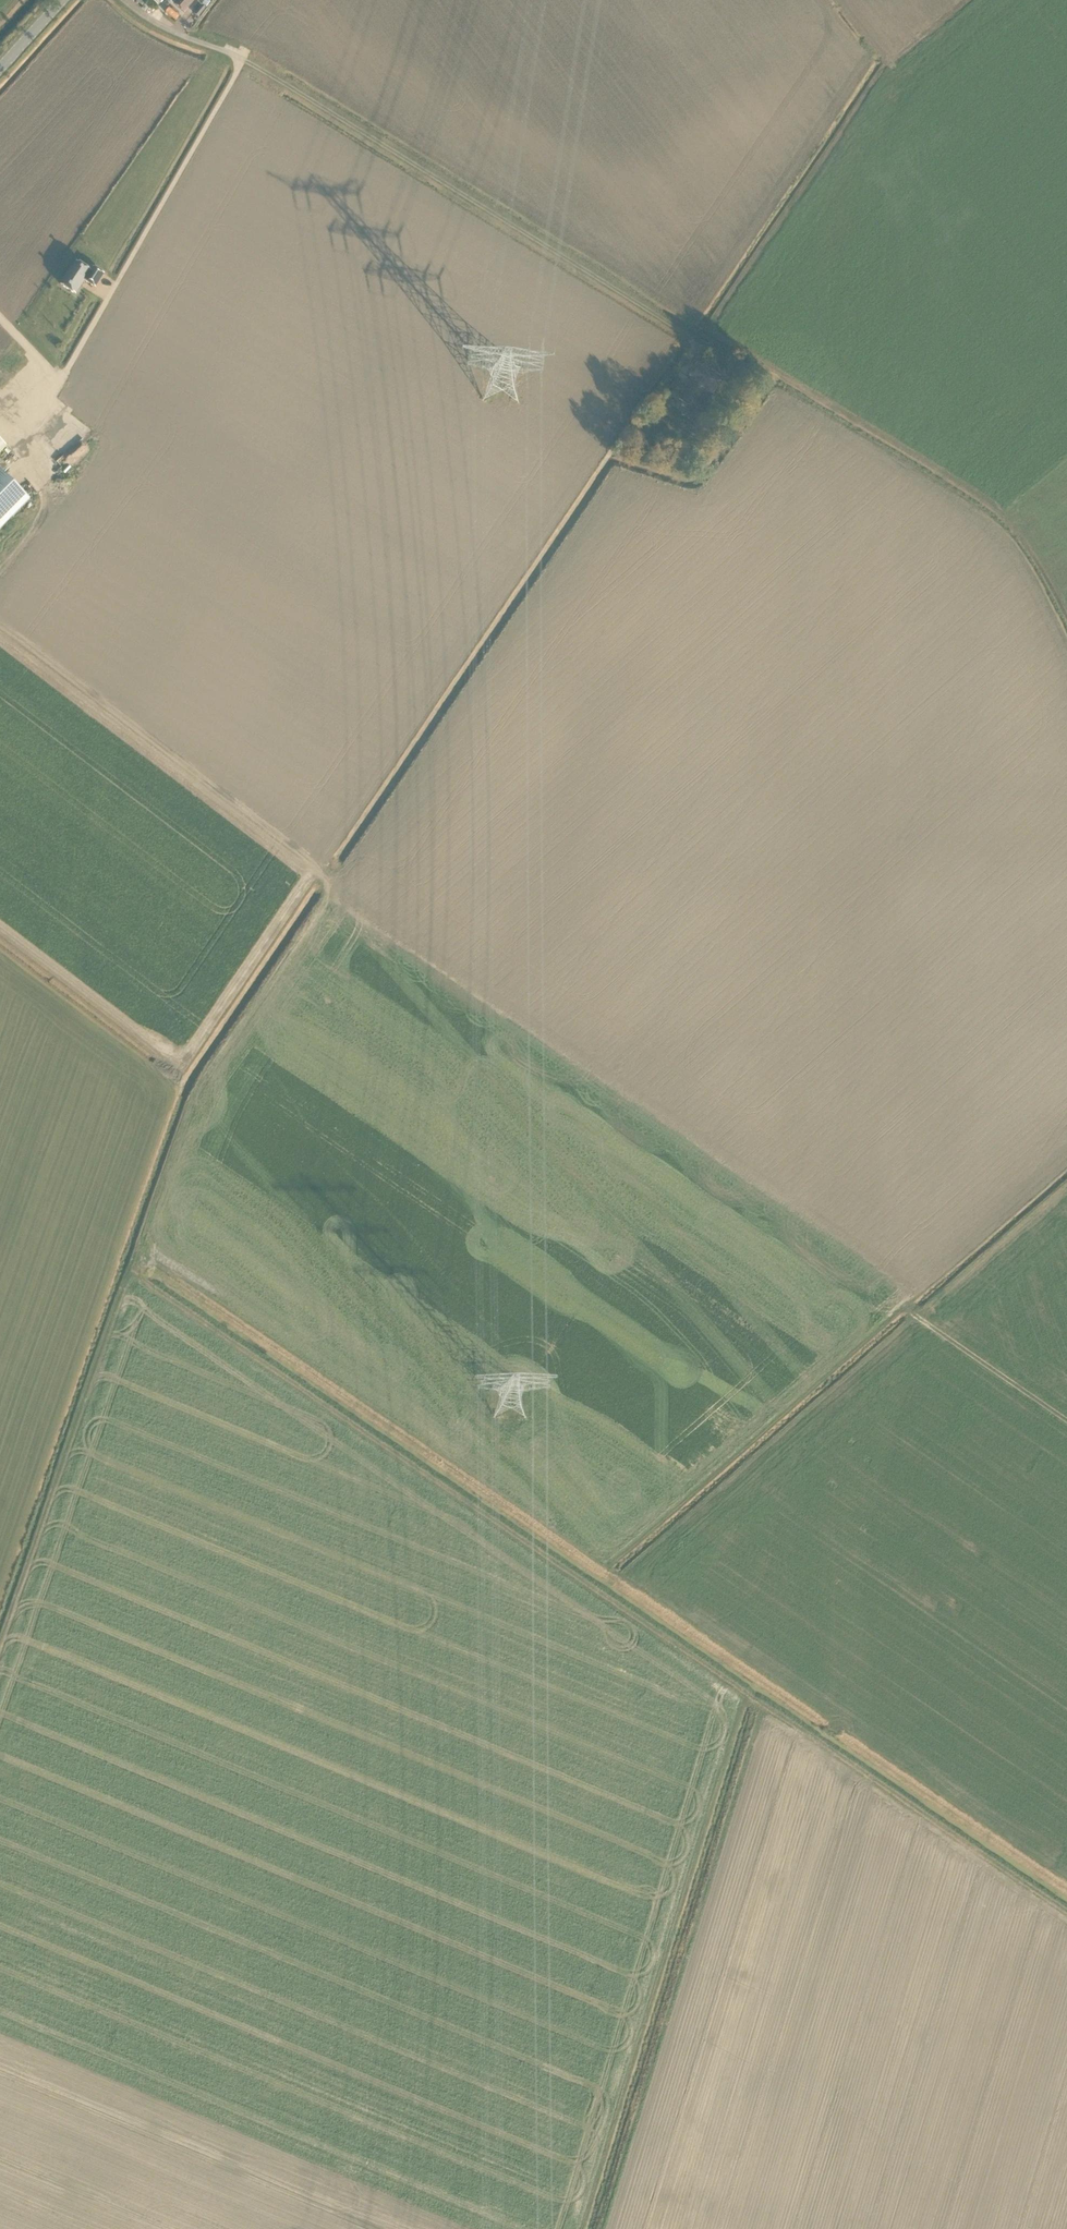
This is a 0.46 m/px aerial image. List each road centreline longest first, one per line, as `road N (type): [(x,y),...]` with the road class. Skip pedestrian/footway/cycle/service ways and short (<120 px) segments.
road 1 (unclassified): [(243,59),(145,17),(124,0)]

